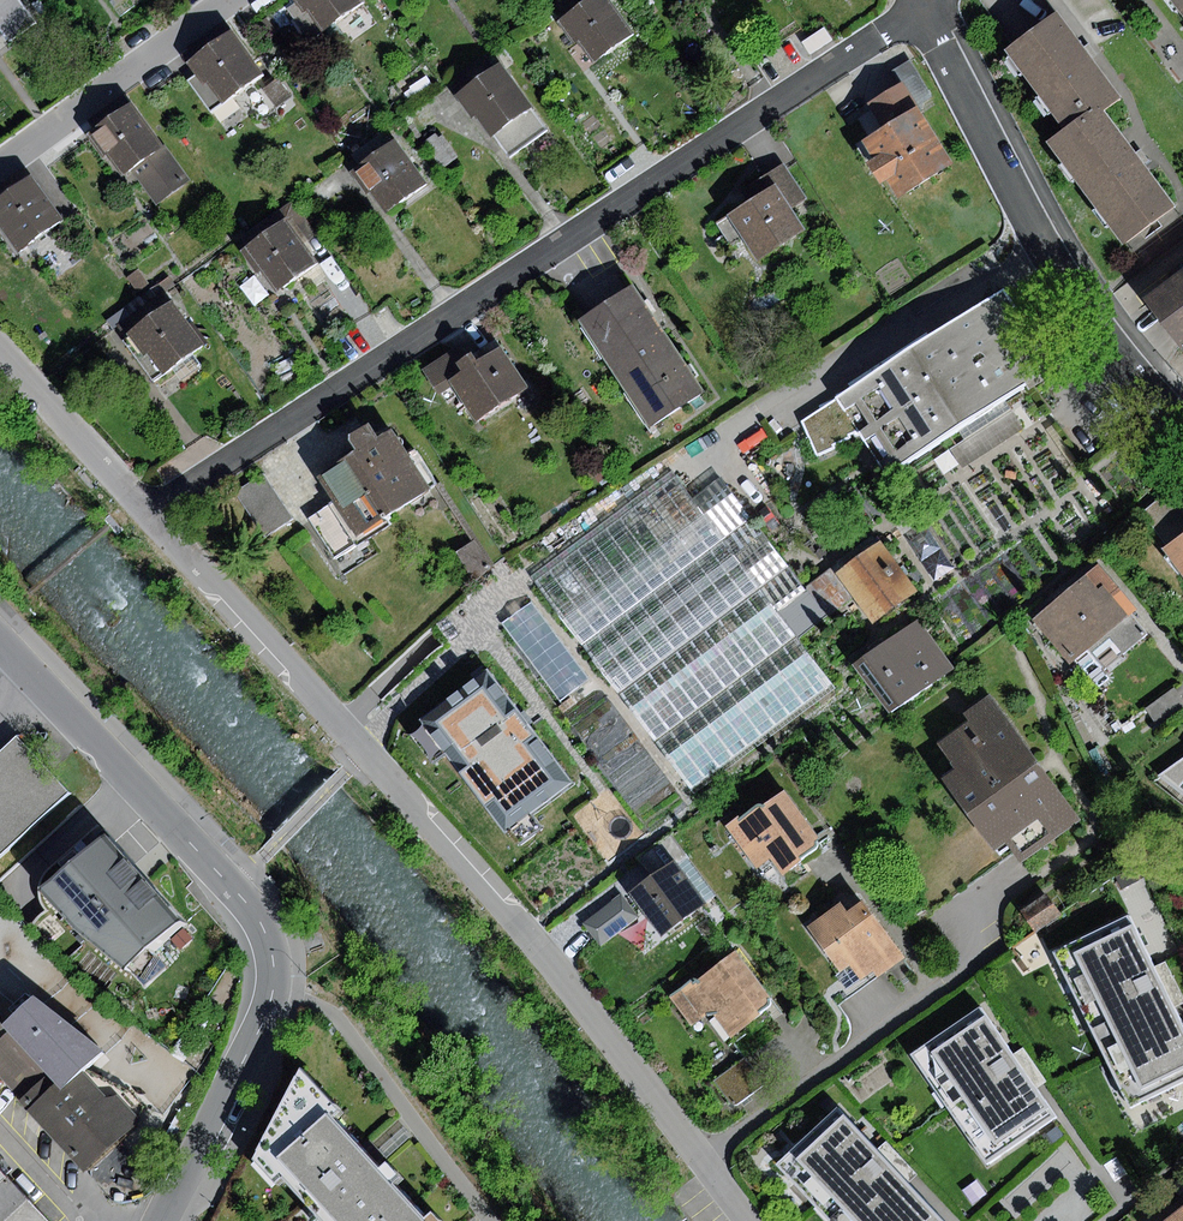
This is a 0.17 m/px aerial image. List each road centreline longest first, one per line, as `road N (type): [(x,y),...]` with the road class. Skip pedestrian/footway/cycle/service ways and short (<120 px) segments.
road 1 (residential): [(150,512),(532,943),(750,1220)]
road 2 (residential): [(150,512),(922,2)]
road 3 (residential): [(0,640),(231,888),(264,938),(269,966),(261,1020),(159,1220)]
road 4 (residential): [(922,2),(1045,249),(1182,421)]
road 5 (residential): [(0,165),(230,0)]
road 6 (residential): [(0,346),(150,512)]

